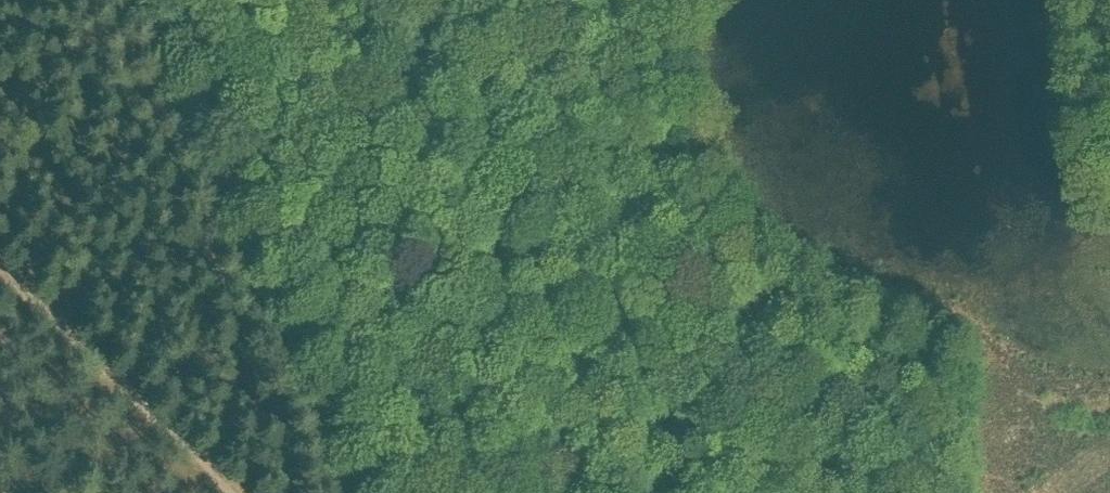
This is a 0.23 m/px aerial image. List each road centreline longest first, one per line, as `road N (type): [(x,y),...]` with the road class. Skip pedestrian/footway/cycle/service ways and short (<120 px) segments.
road 1 (unclassified): [(351,492),(143,0)]
road 2 (track): [(252,492),(0,258)]

